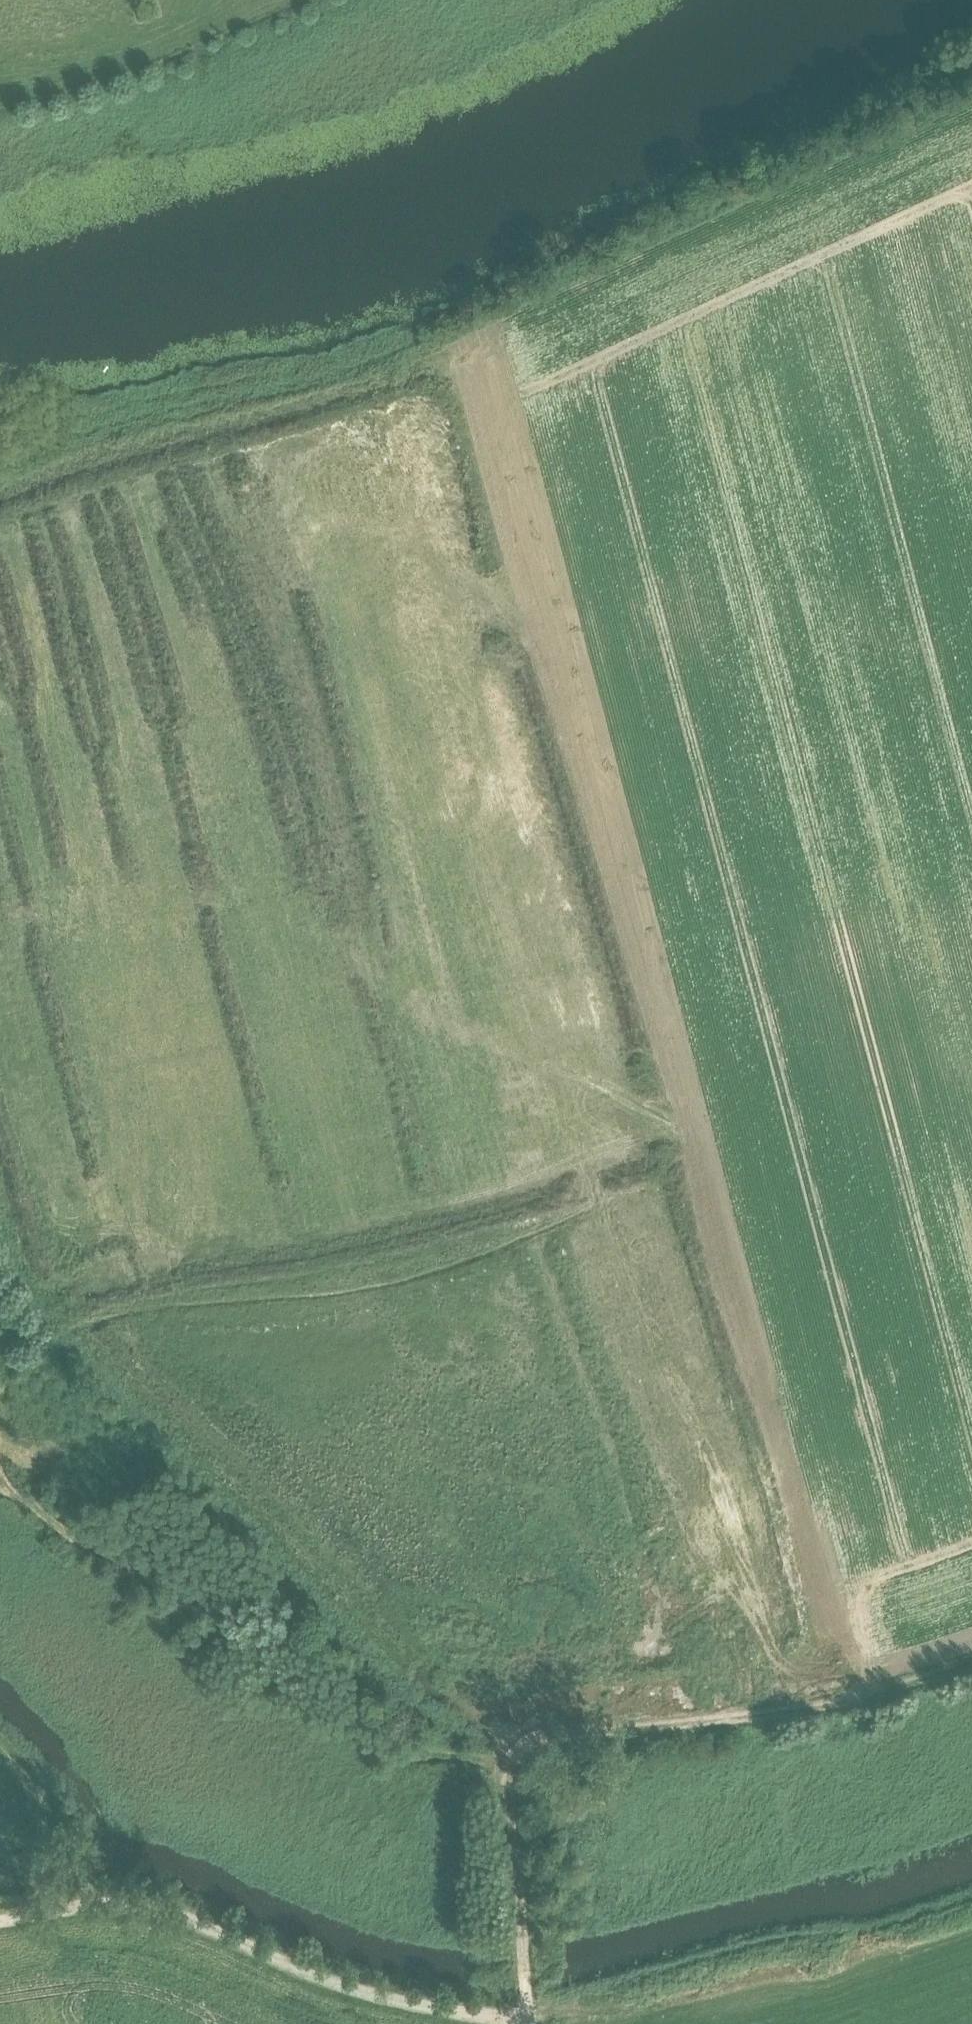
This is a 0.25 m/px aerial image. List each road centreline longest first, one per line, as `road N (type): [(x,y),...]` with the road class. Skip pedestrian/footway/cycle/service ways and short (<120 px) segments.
road 1 (track): [(68,1907),(128,1904),(176,1915),(347,1984),(536,2023),(521,1945),(507,1755),(518,1744),(749,1716),(971,1655)]

